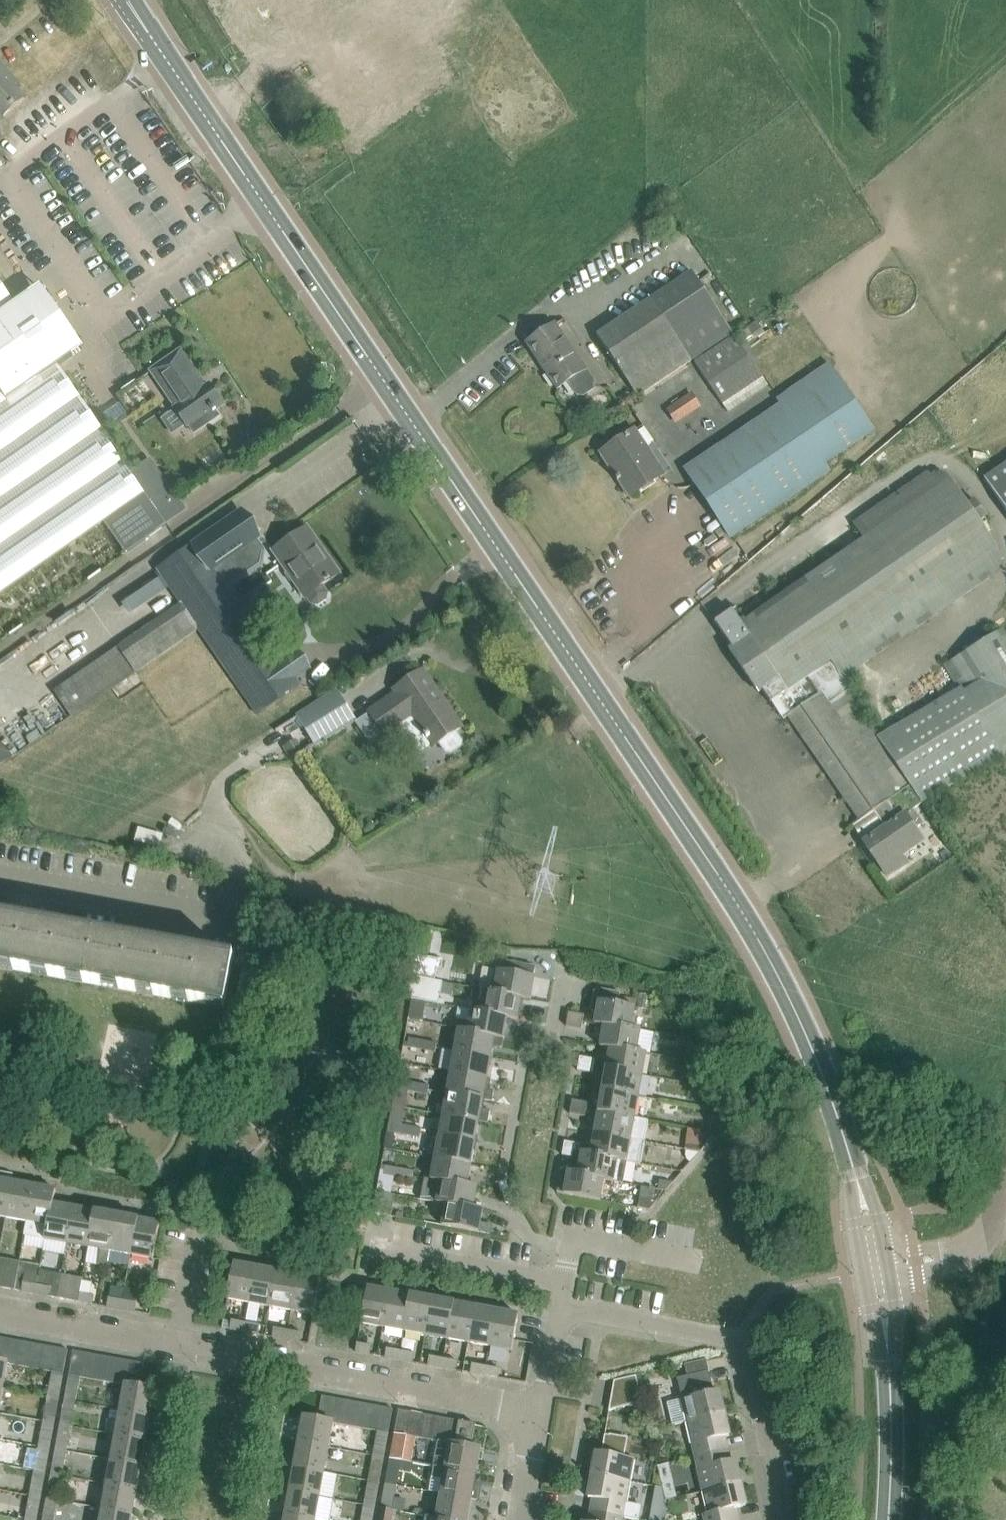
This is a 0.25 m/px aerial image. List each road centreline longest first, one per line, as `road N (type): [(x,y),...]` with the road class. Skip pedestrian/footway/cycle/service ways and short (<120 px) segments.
road 1 (tertiary): [(877,1267),(812,1040),(772,957),(128,0)]
road 2 (unclassified): [(539,1411),(0,1309)]
road 3 (tertiary): [(889,1519),(892,1413),(877,1267)]
road 4 (residential): [(0,878),(246,922)]
road 5 (residential): [(786,1519),(738,1340)]
road 6 (unclassified): [(738,1340),(563,1310)]
road 7 (unclassified): [(877,1267),(955,1258),(980,1240),(1005,1192)]

